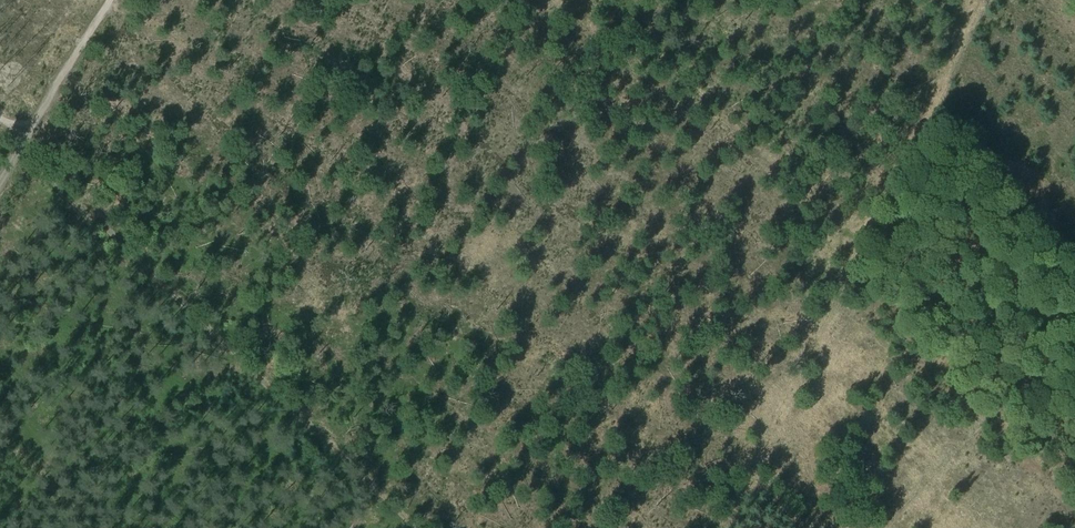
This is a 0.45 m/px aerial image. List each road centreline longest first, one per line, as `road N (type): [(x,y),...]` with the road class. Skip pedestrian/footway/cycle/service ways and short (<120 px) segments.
road 1 (track): [(112,0),(25,136)]

